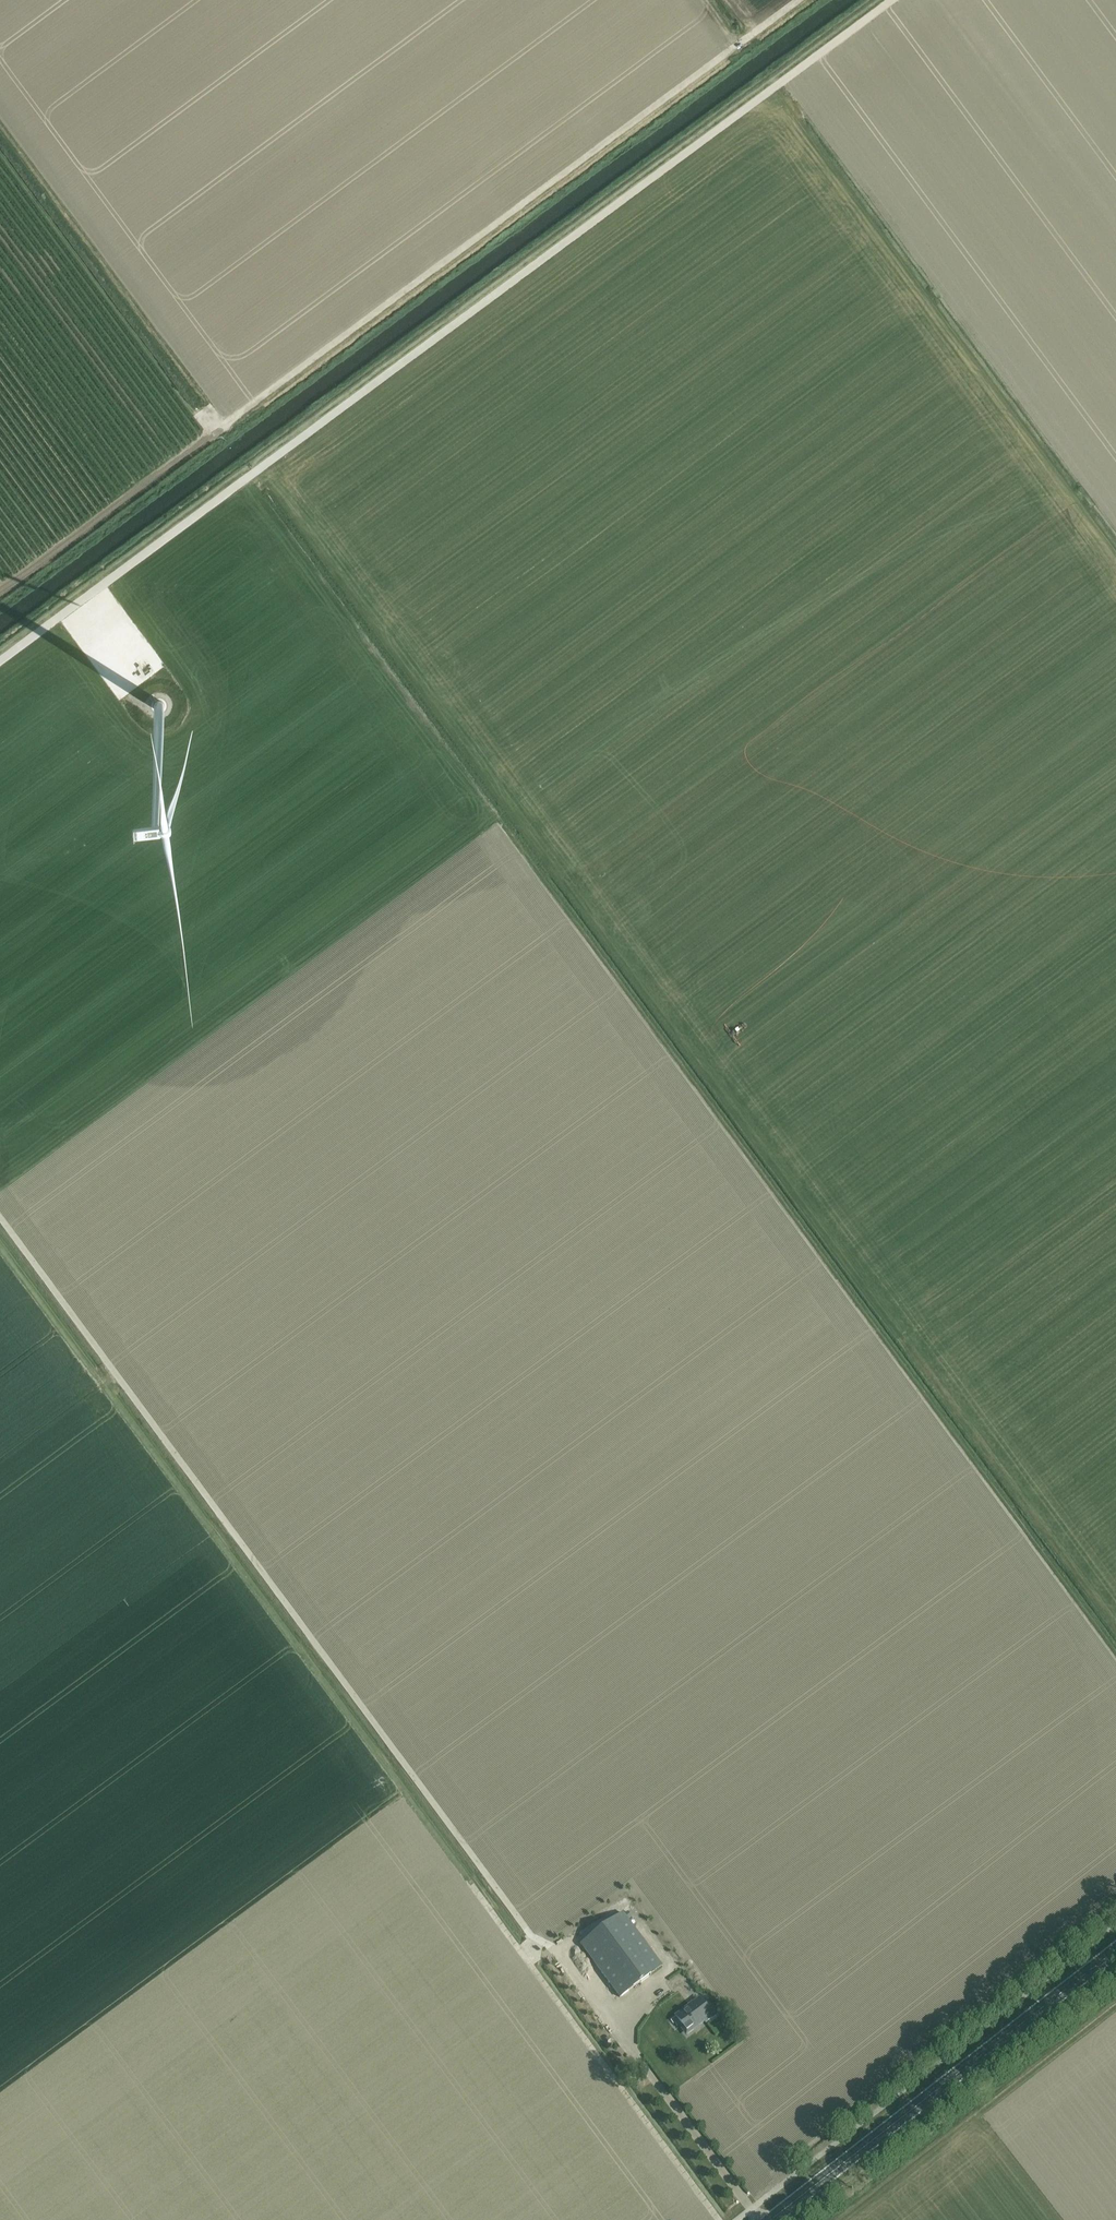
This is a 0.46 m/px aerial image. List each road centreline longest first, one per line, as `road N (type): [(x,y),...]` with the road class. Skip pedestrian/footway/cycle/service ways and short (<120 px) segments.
road 1 (track): [(798,0),(0,587)]
road 2 (secondary): [(771,2219),(1115,1952)]

